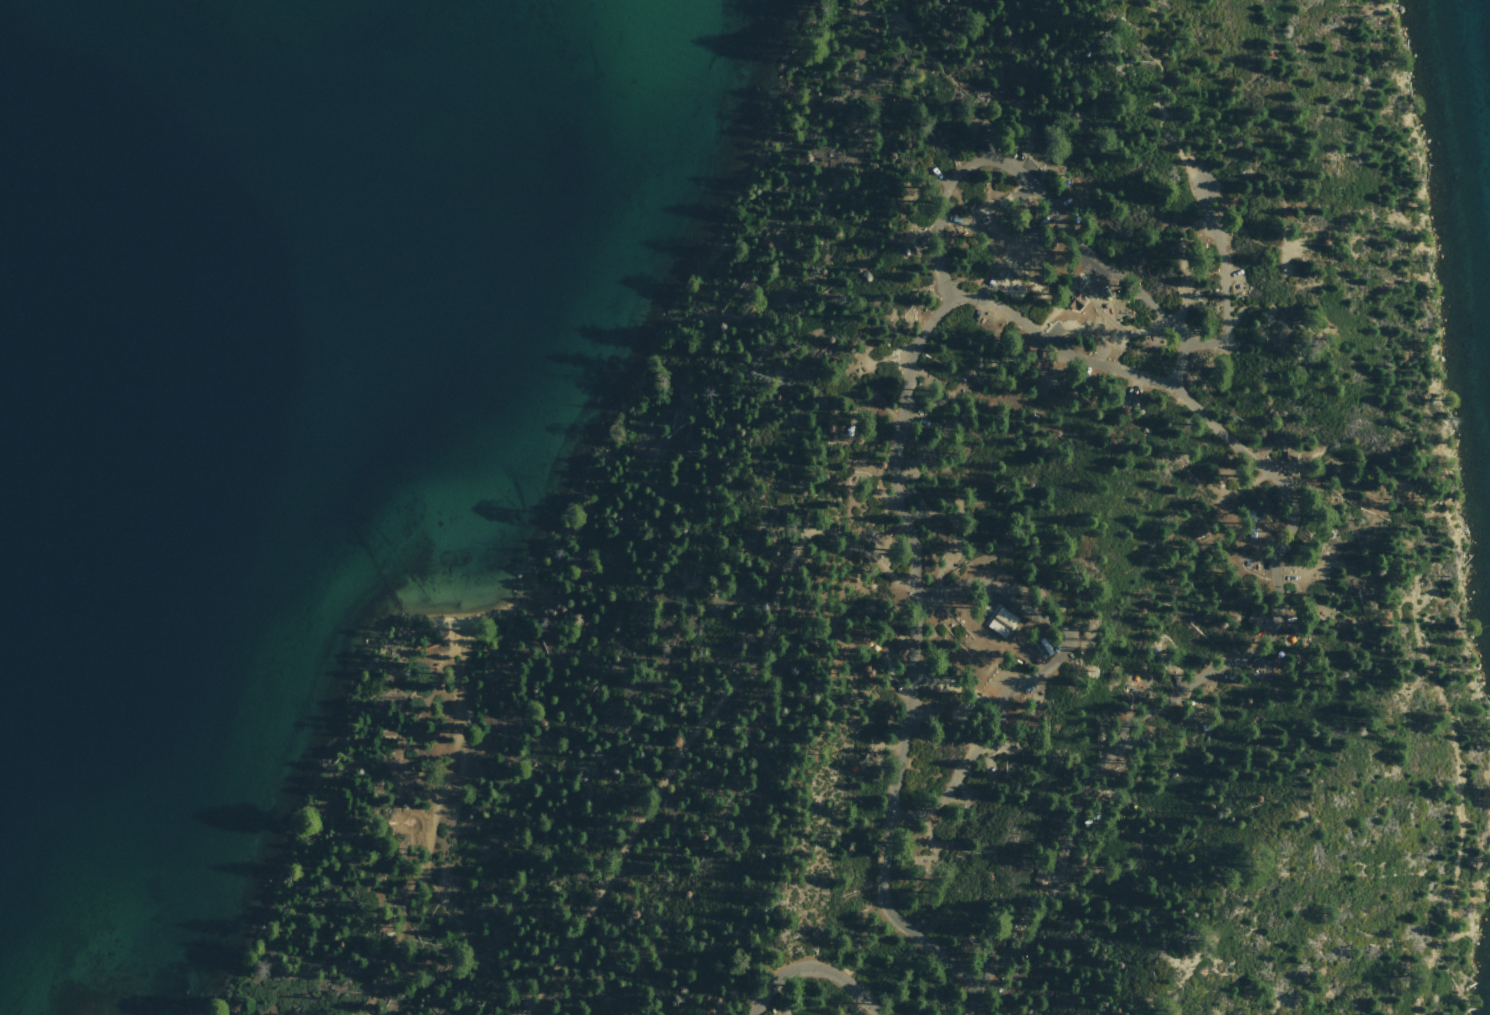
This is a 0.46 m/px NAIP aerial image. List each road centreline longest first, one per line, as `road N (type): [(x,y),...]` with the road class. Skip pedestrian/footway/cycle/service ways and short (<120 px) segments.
road 1 (residential): [(971,1014),(971,987),(960,967),(898,914),(890,862),(913,679),(915,557),(901,429),(915,348),(949,294)]
road 2 (track): [(915,590),(841,534),(805,534),(745,675),(684,744),(603,891),(521,1014)]
road 3 (track): [(366,1014),(455,783),(462,639)]
road 4 (residential): [(755,1014),(774,984),(808,964),(840,974),(899,1014)]

